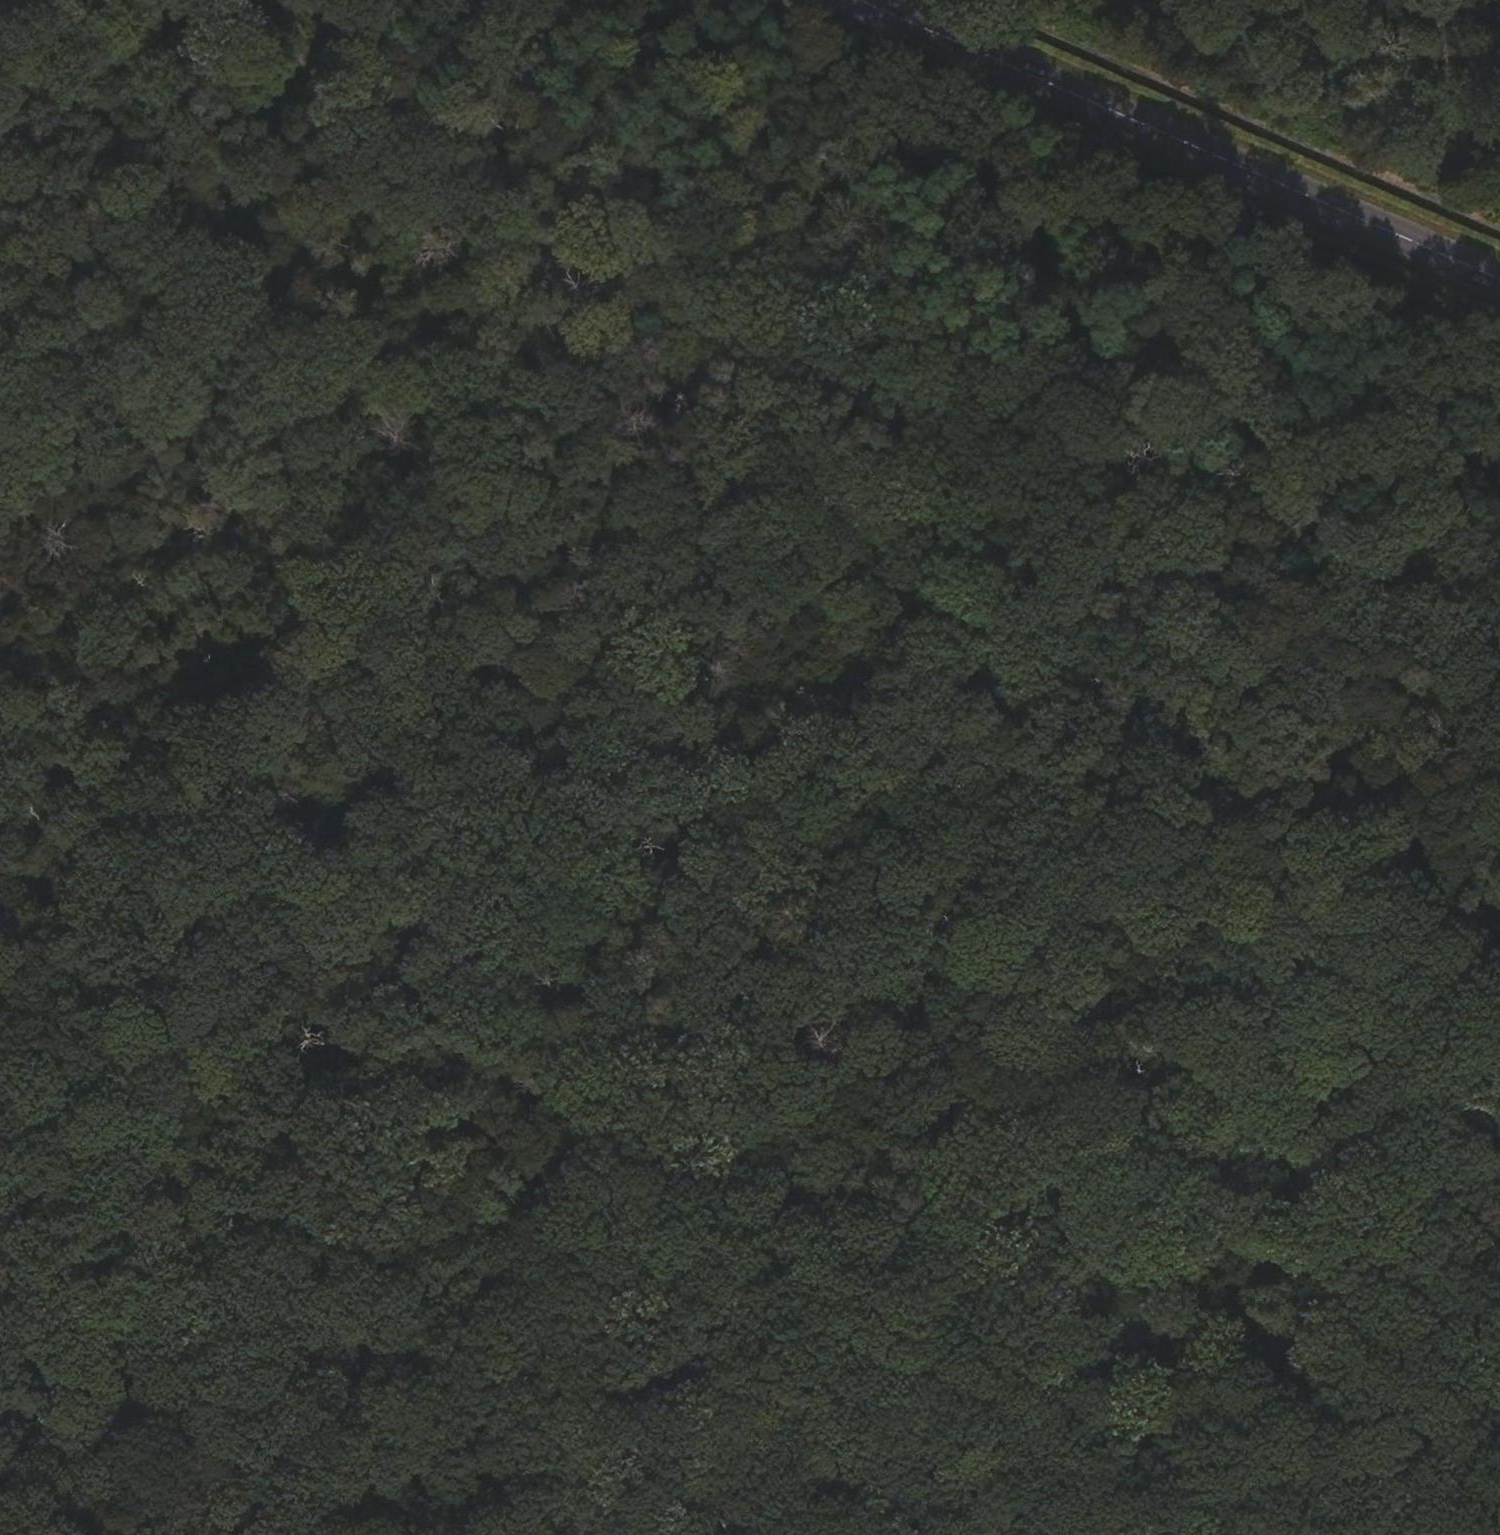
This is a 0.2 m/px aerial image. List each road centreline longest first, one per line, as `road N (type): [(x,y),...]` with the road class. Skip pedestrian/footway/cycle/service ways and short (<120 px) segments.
road 1 (secondary): [(857,0),(1499,279)]

